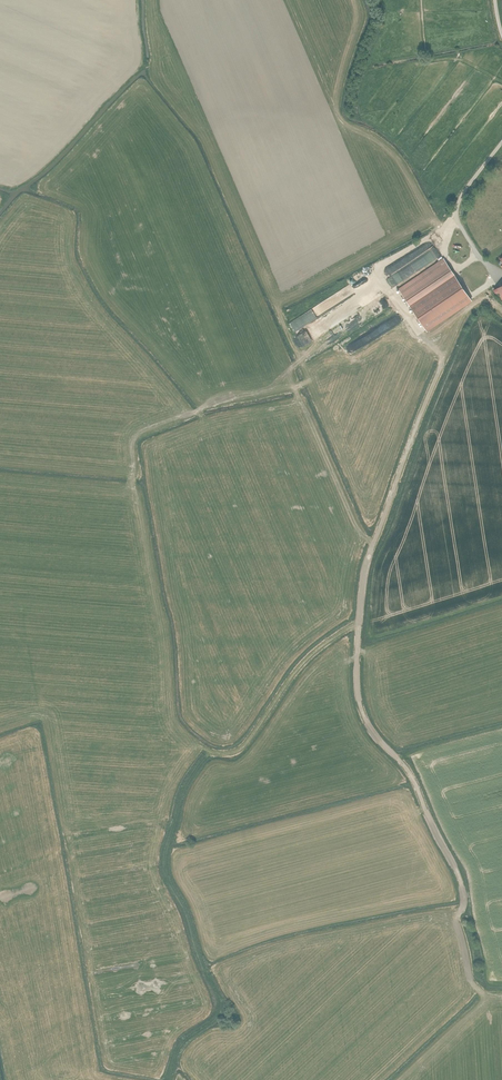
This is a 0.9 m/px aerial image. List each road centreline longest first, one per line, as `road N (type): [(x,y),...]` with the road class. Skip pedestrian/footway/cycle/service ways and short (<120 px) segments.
road 1 (track): [(501,318),(474,300),(445,342),(363,545),(352,624),(303,651),(235,747),(196,753),(160,835),(164,873),(192,931),(213,1006),(172,1048),(162,1079)]
road 2 (residential): [(501,132),(450,209),(486,275),(474,300)]

